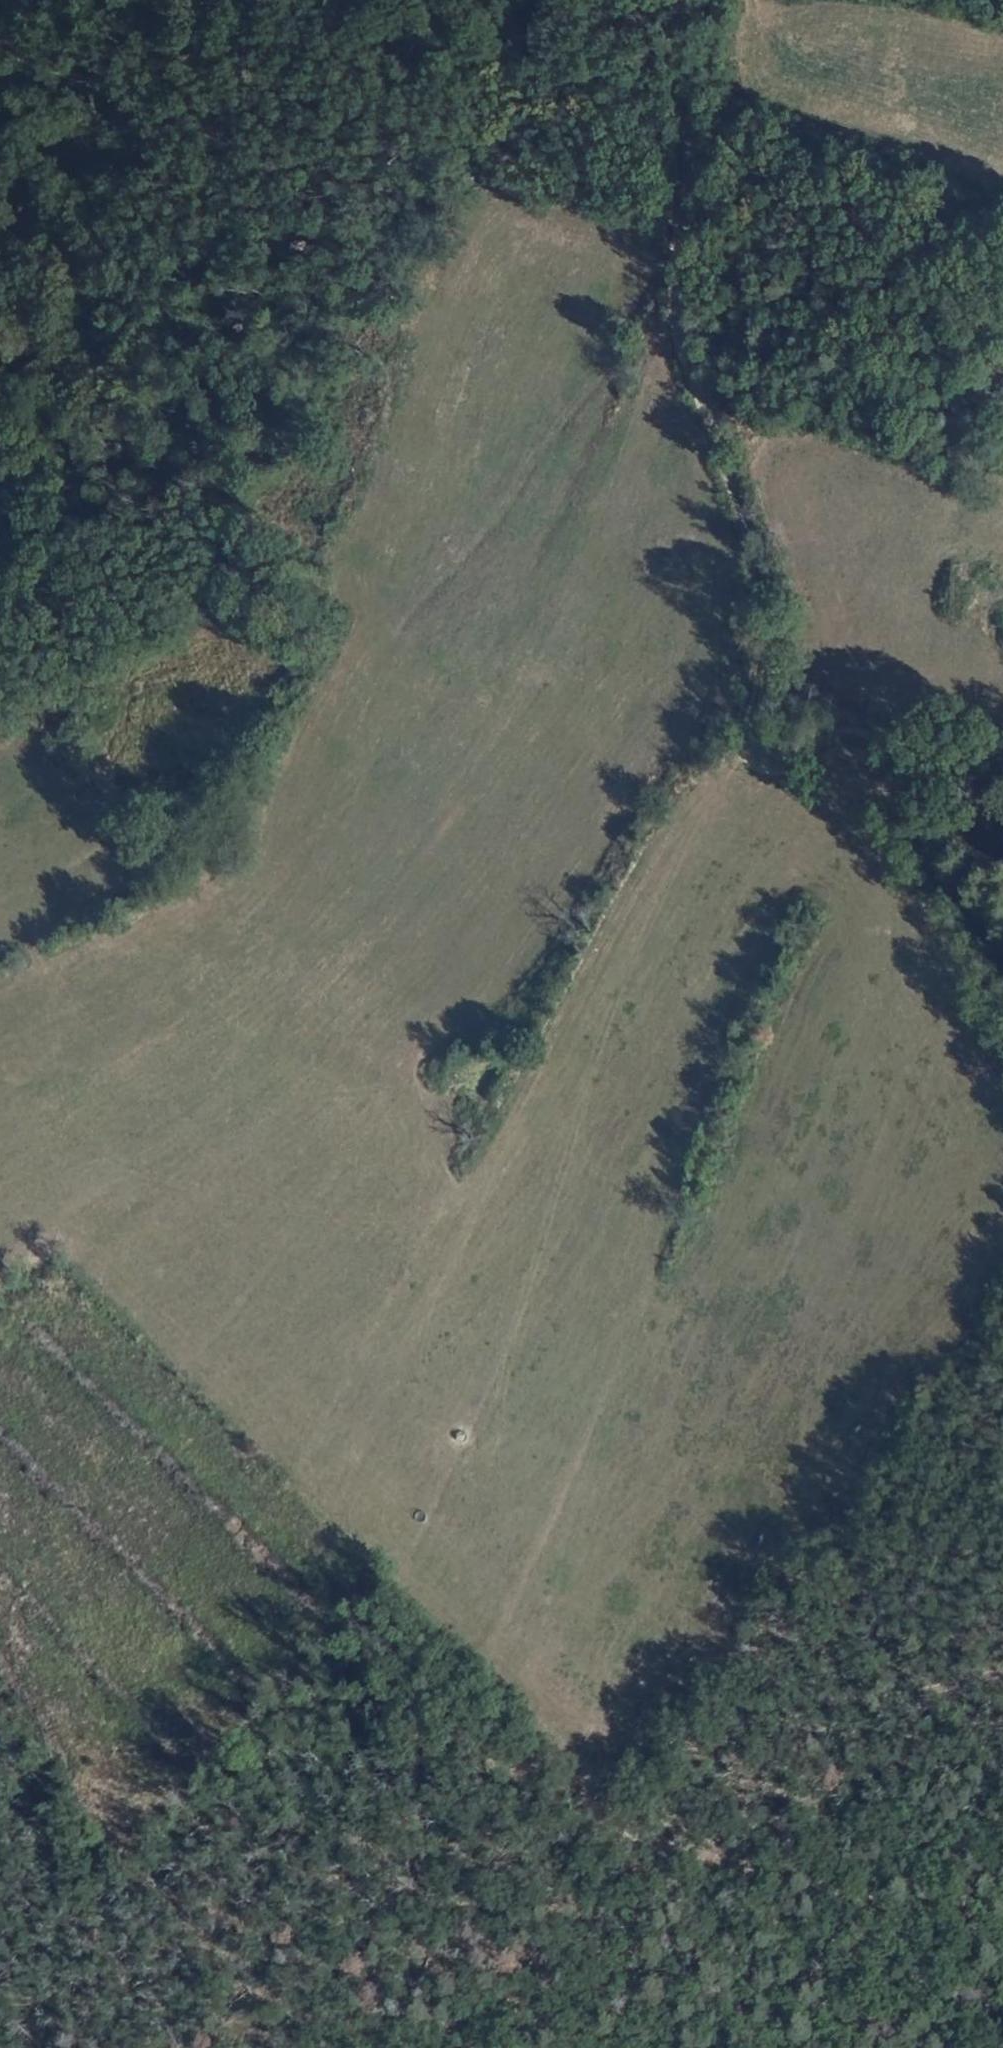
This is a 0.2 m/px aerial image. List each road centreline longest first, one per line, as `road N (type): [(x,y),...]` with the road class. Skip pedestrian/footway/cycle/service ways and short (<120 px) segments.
road 1 (track): [(713,0),(679,321),(725,444),(757,564),(765,658),(754,739),(759,770),(790,771),(821,750),(867,739),(956,904),(1002,942)]

